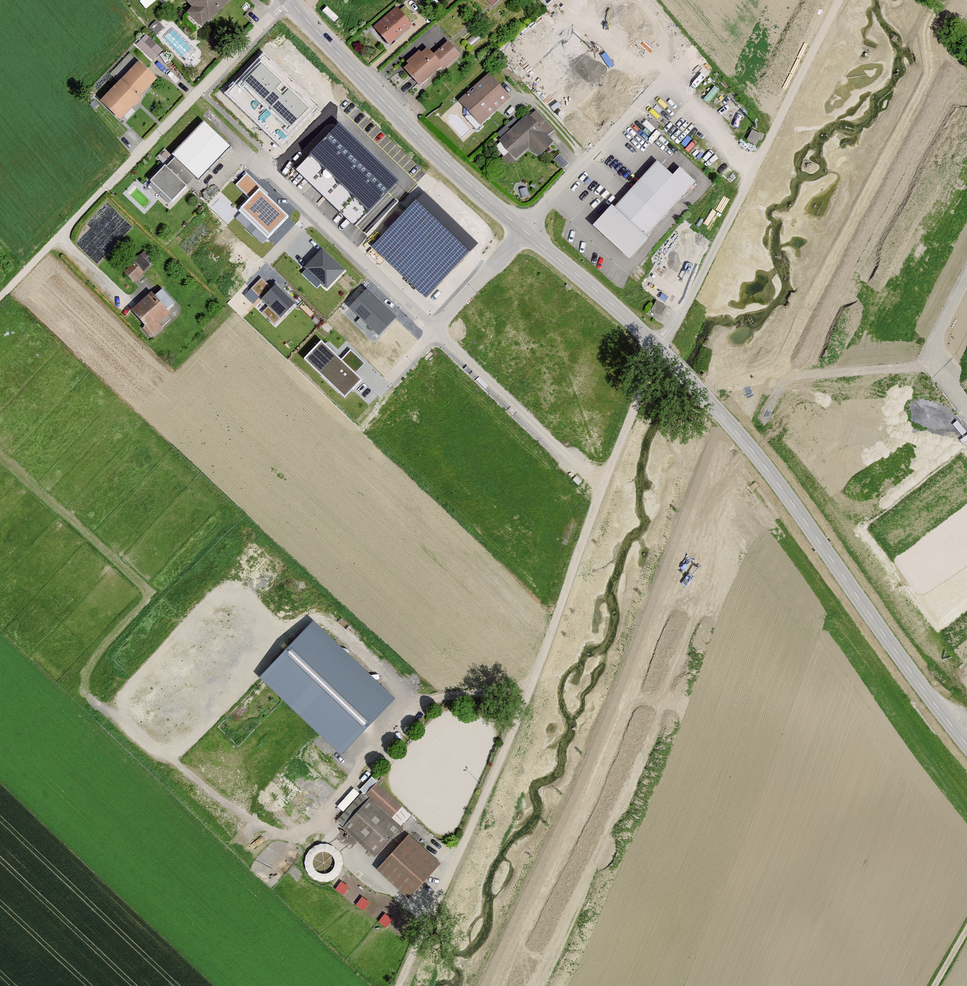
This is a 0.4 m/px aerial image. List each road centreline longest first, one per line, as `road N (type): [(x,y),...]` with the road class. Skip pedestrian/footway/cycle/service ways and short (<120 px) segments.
road 1 (track): [(657,347),(529,690),(398,985)]
road 2 (tertiary): [(523,231),(638,328),(743,434),(966,736)]
road 3 (track): [(657,347),(846,0)]
road 4 (residential): [(58,239),(286,0)]
road 5 (tertiary): [(288,0),(523,231)]
road 6 (residential): [(523,231),(683,62)]
road 7 (residential): [(381,389),(523,231)]
road 8 (residential): [(966,275),(932,352),(966,409)]

